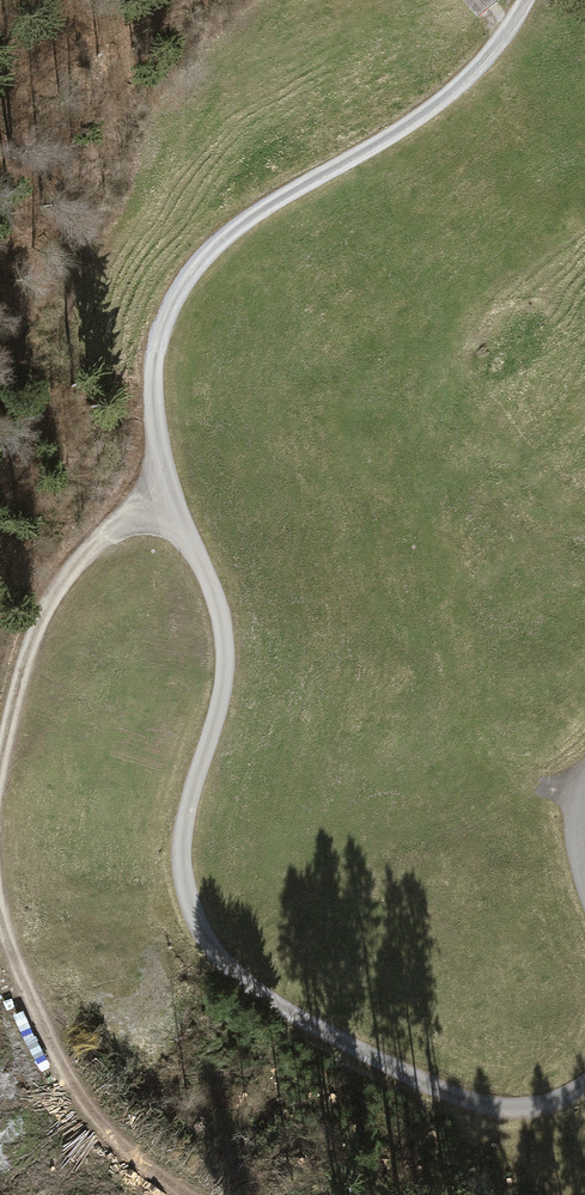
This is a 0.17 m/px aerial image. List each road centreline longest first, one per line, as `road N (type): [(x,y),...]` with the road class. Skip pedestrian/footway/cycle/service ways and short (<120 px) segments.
road 1 (track): [(584,1085),(555,1107),(505,1118),(449,1106),(254,997),(195,942),(178,873),(185,811),(221,686),(223,627),(194,550),(151,496)]
road 2 (track): [(151,496),(161,468),(150,406),(158,340),(182,284),(232,227),(413,126),(487,65),(530,0)]
road 3 (track): [(0,929),(10,963),(103,1133),(179,1194)]
road 4 (track): [(151,496),(80,553),(40,611),(0,763)]

